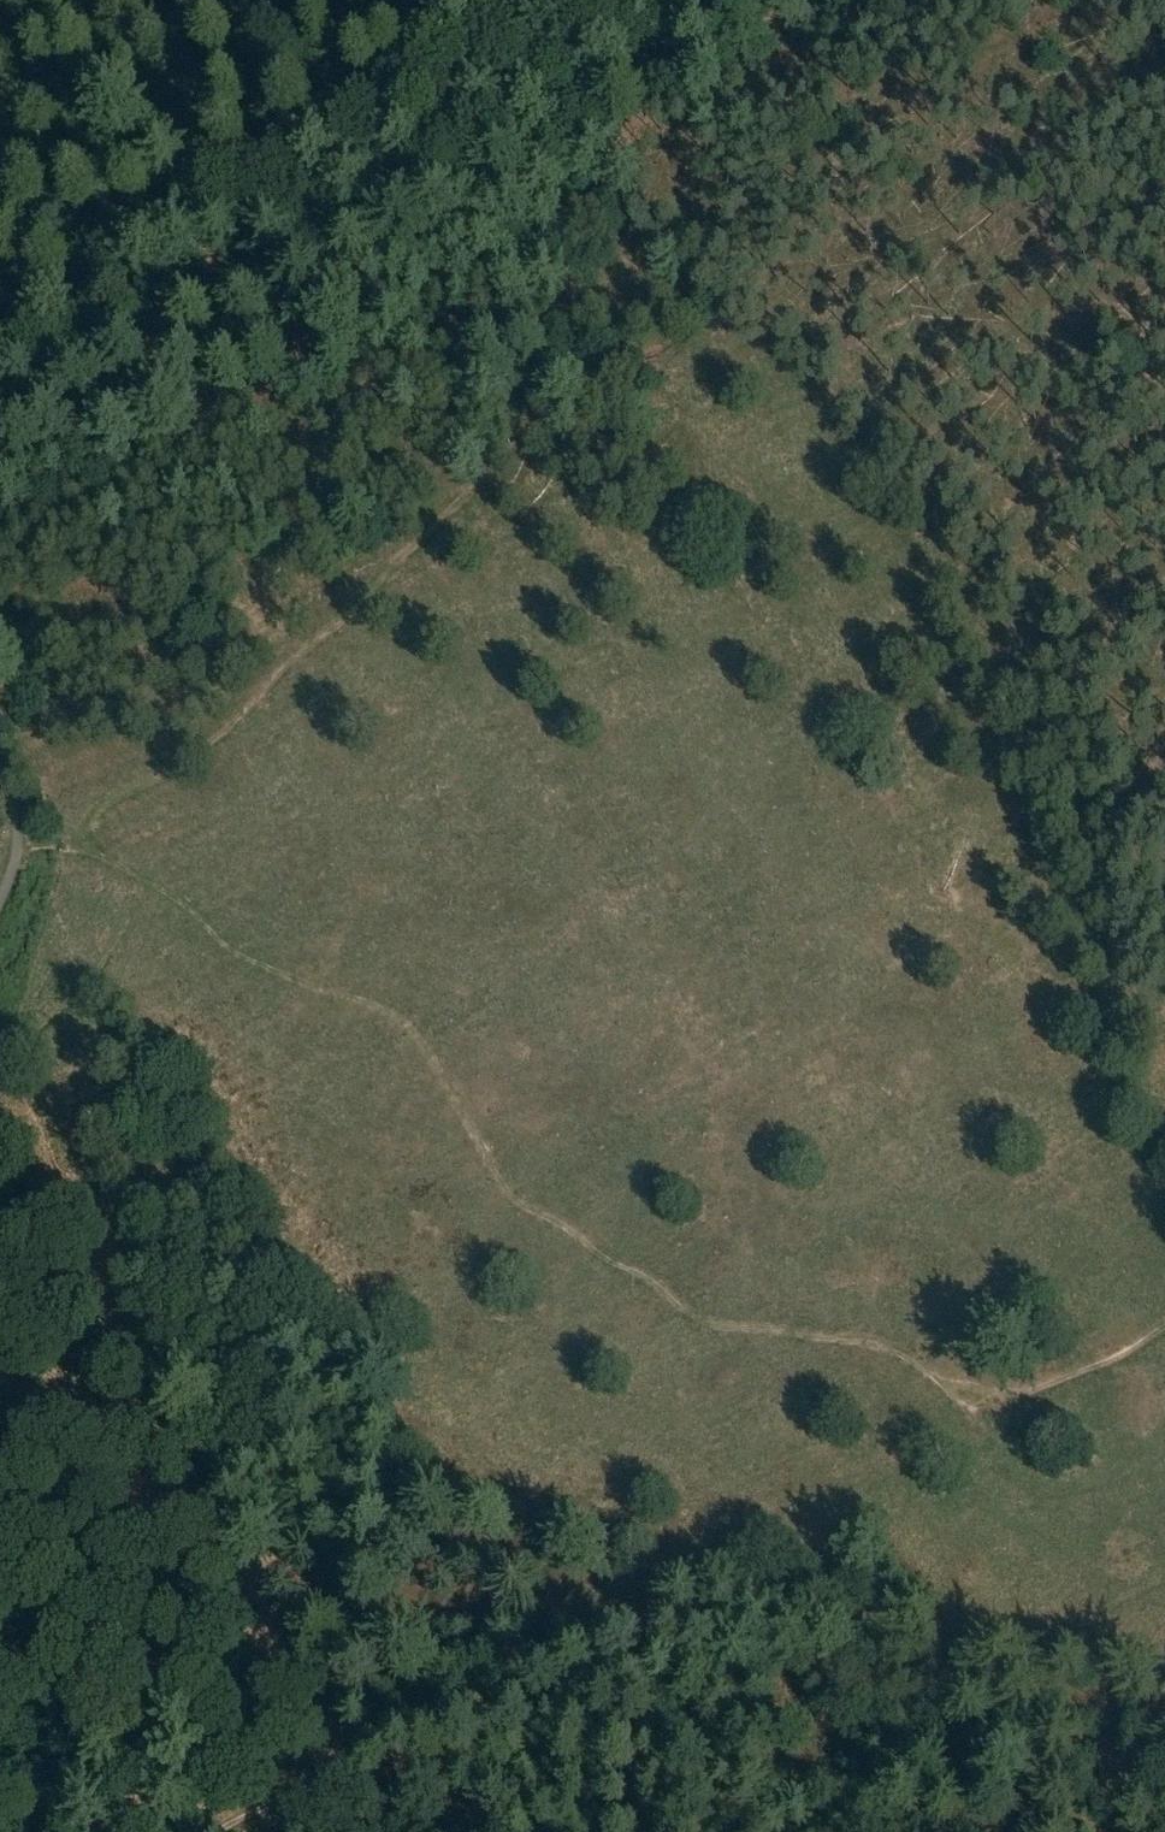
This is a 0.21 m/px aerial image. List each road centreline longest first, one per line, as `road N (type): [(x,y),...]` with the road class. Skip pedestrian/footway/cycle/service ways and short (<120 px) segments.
road 1 (track): [(225,1831),(331,1776),(460,1831)]

